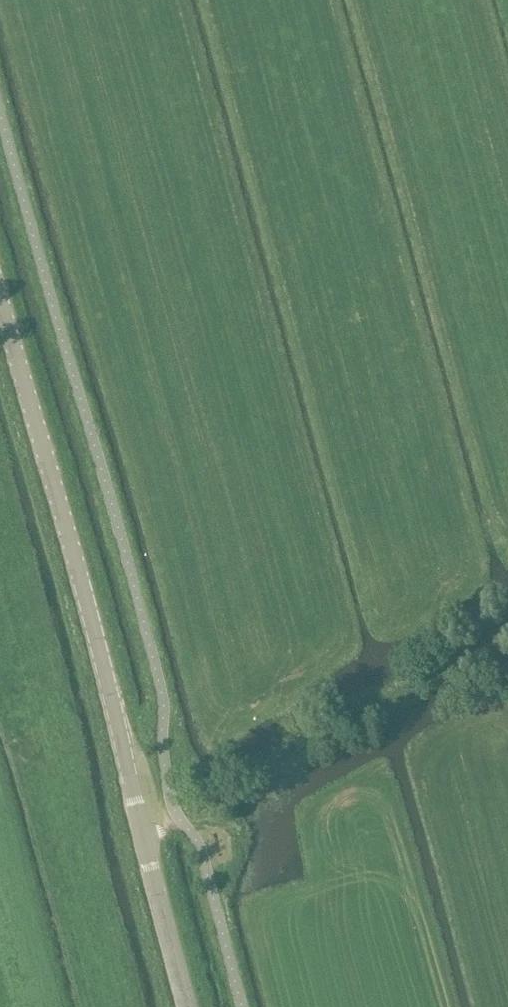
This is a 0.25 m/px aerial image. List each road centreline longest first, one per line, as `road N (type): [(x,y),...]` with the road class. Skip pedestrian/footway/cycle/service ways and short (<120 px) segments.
road 1 (tertiary): [(191,1006),(98,637),(0,297)]

